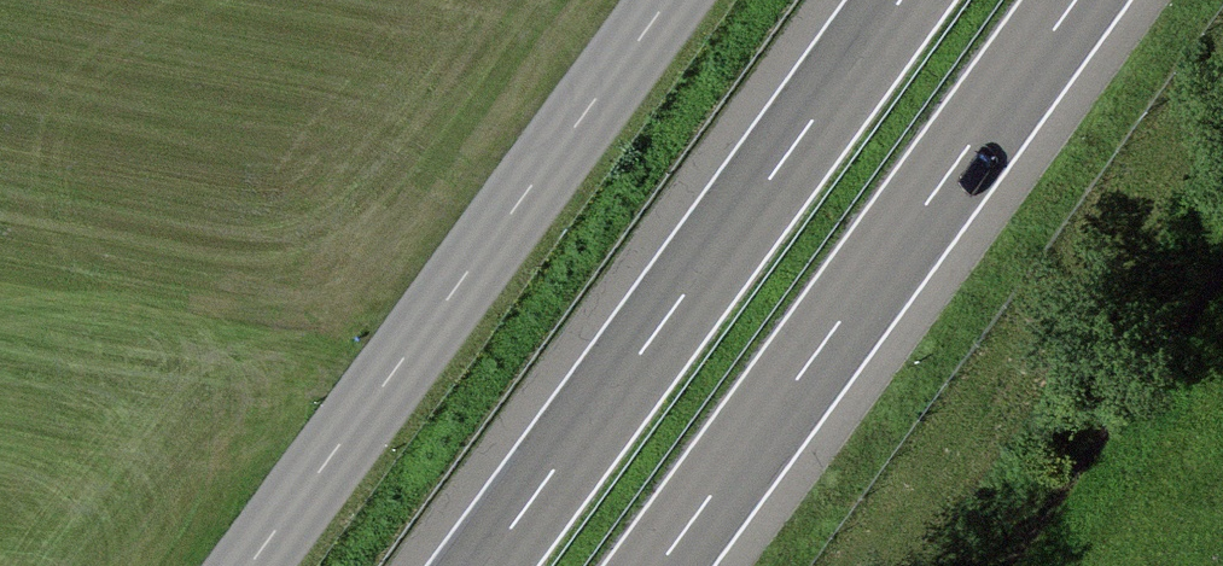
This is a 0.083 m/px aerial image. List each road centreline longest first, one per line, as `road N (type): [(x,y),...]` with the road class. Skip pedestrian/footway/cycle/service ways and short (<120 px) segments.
road 1 (motorway): [(655,565),(1075,0)]
road 2 (motorway): [(902,0),(483,565)]
road 3 (tertiary): [(245,565),(663,0)]

